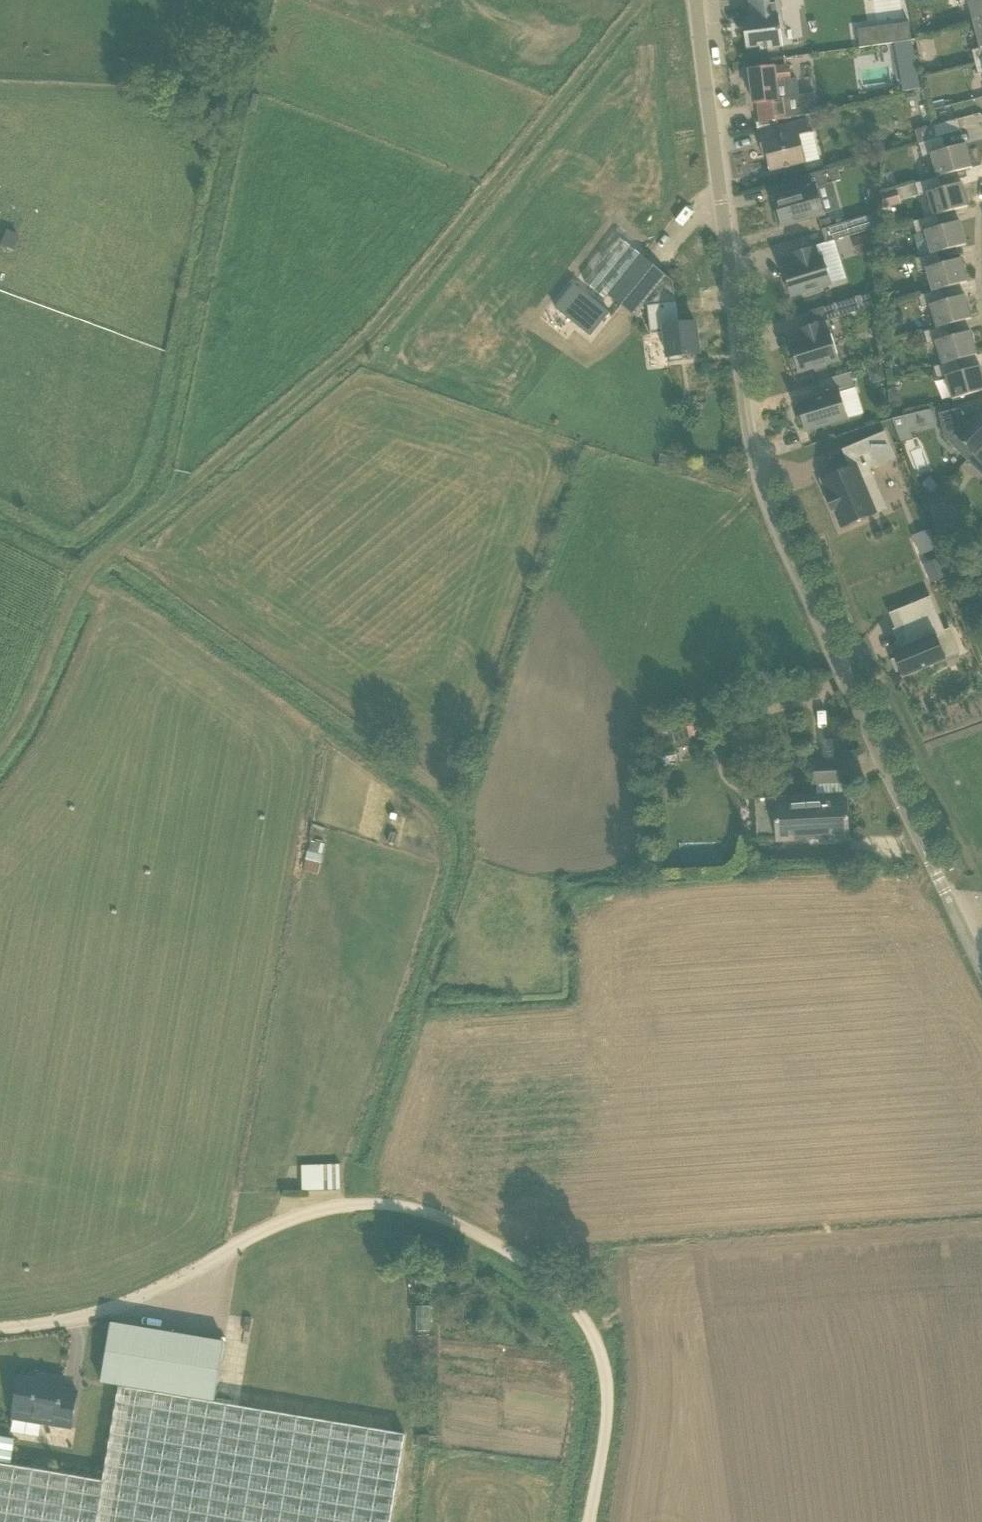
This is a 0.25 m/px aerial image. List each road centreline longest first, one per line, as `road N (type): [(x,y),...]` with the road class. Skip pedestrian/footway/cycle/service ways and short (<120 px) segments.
road 1 (residential): [(981,965),(759,477),(697,0)]
road 2 (track): [(0,751),(93,574),(346,361),(655,0)]
road 3 (track): [(0,1330),(84,1315),(153,1291),(320,1210),(374,1204),(449,1221),(508,1249),(560,1291),(590,1330),(610,1400),(590,1521)]

